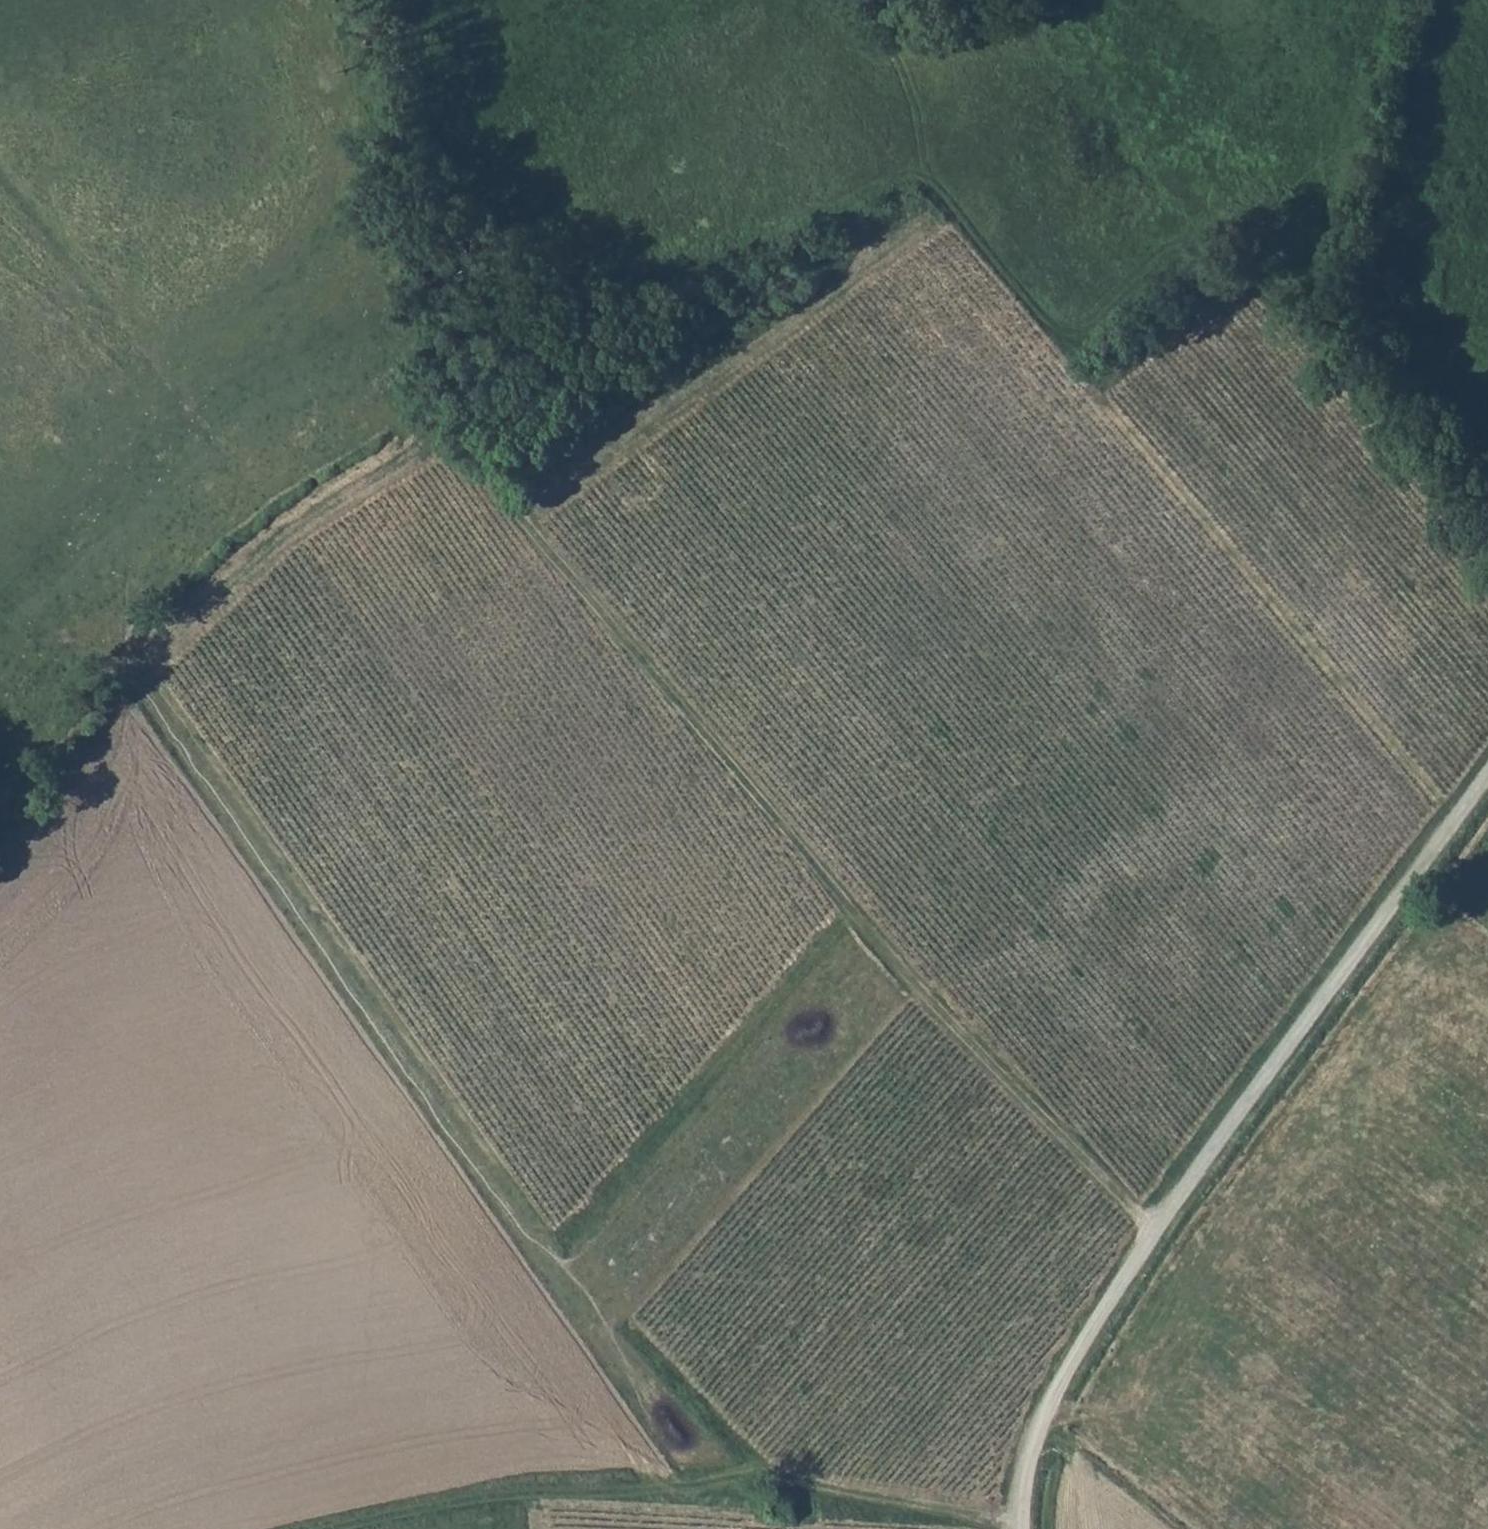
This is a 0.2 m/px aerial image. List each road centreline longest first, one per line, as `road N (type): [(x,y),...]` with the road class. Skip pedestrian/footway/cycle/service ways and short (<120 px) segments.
road 1 (track): [(1016,1519),(1014,1493),(1044,1400),(1145,1233),(1487,749)]
road 2 (track): [(339,1528),(544,1489),(730,1466),(821,1490),(1016,1519)]

